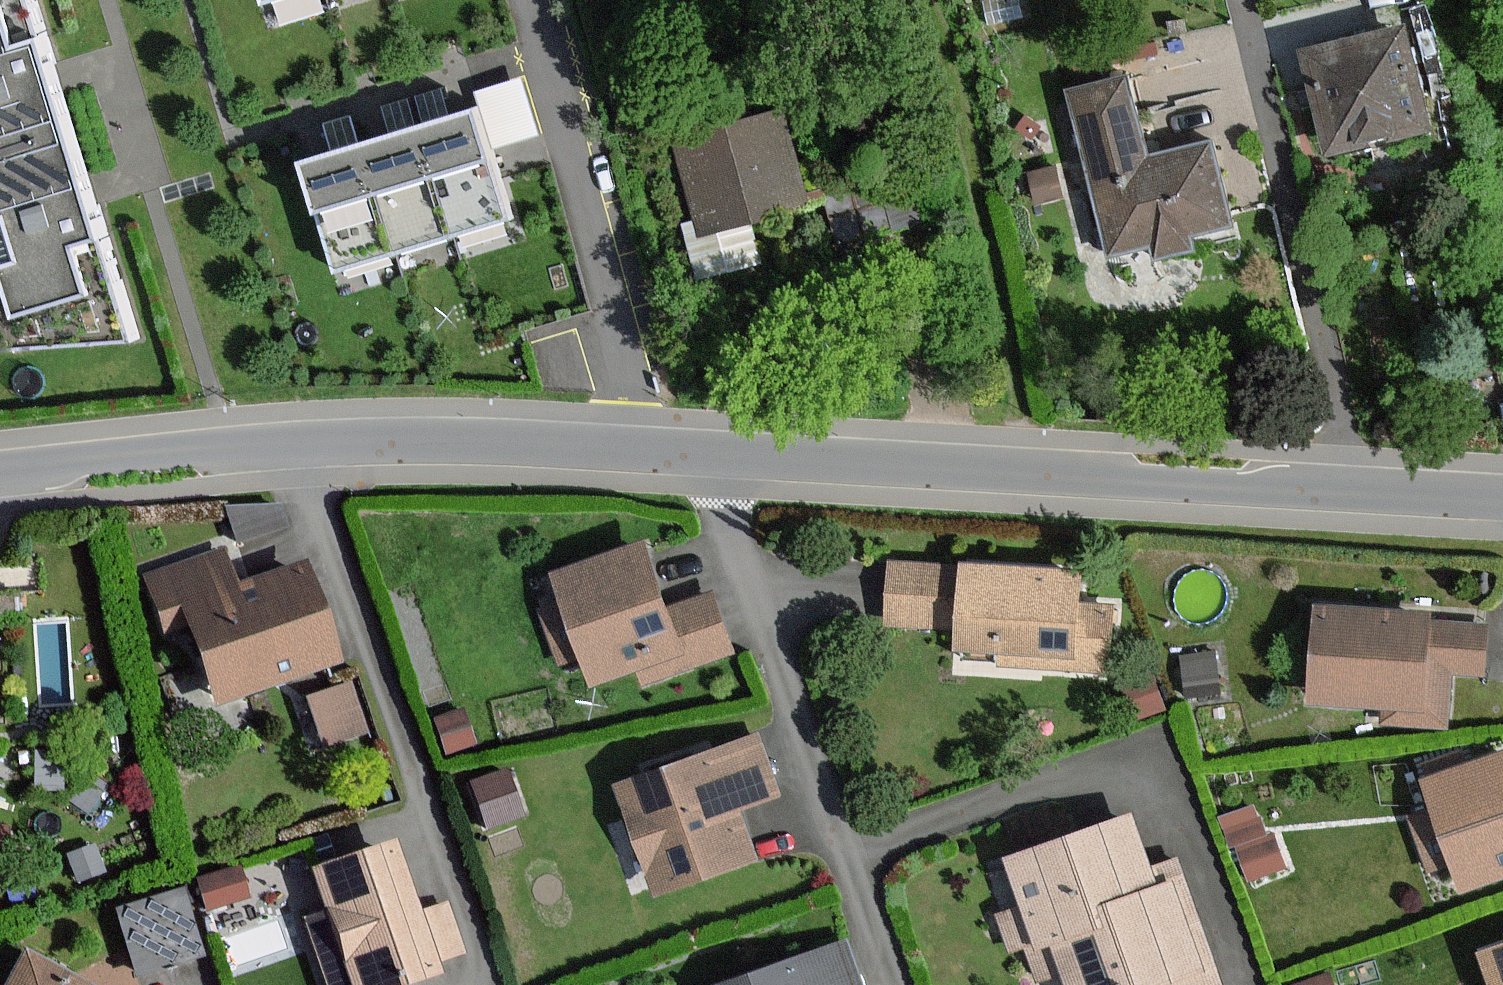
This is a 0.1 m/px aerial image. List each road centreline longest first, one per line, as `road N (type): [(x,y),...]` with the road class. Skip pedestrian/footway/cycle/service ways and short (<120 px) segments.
road 1 (residential): [(1502,501),(1277,497),(713,454)]
road 2 (residential): [(303,447),(325,541),(477,957),(476,984)]
road 3 (residential): [(713,454),(742,566),(888,984)]
road 4 (track): [(1353,496),(1242,0)]
road 5 (track): [(925,0),(973,152),(1023,413),(1023,477)]
road 6 (residential): [(713,454),(303,447)]
road 7 (residential): [(303,447),(0,471)]

